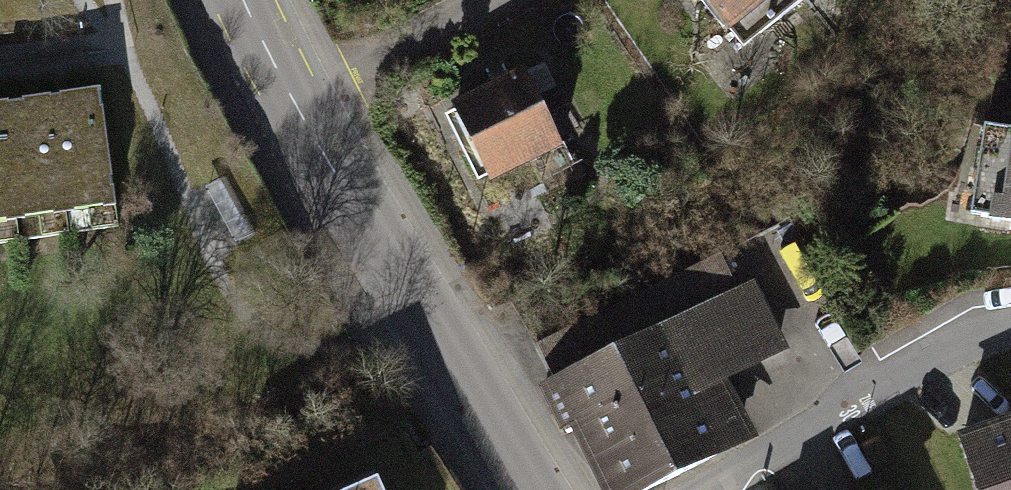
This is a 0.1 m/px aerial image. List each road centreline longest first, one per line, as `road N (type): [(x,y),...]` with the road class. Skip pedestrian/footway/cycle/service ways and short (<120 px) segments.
road 1 (tertiary): [(532,489),(282,79)]
road 2 (residential): [(709,489),(973,337),(1010,327)]
road 3 (residential): [(282,79),(486,0)]

